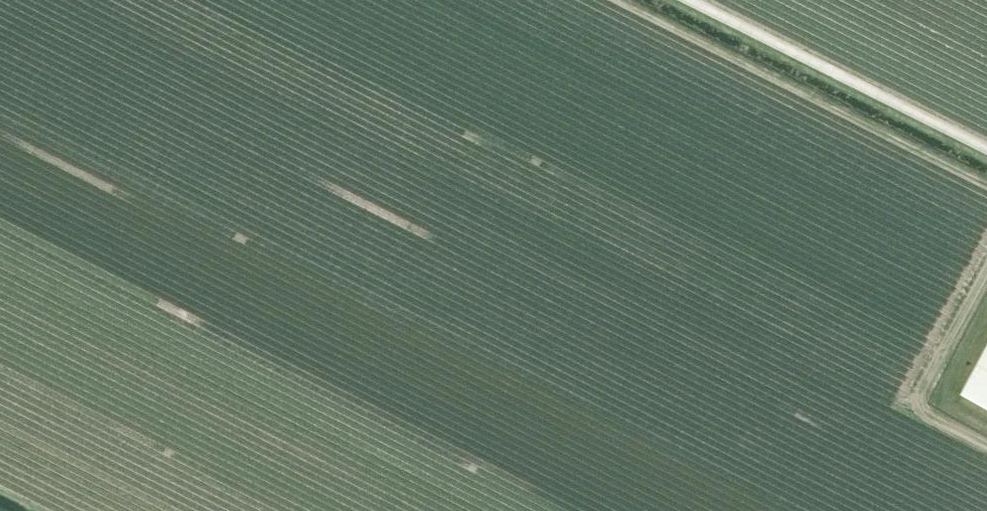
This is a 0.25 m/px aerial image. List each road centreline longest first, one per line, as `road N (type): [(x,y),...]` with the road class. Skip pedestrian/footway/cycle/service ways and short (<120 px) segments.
road 1 (track): [(690,0),(986,149)]

